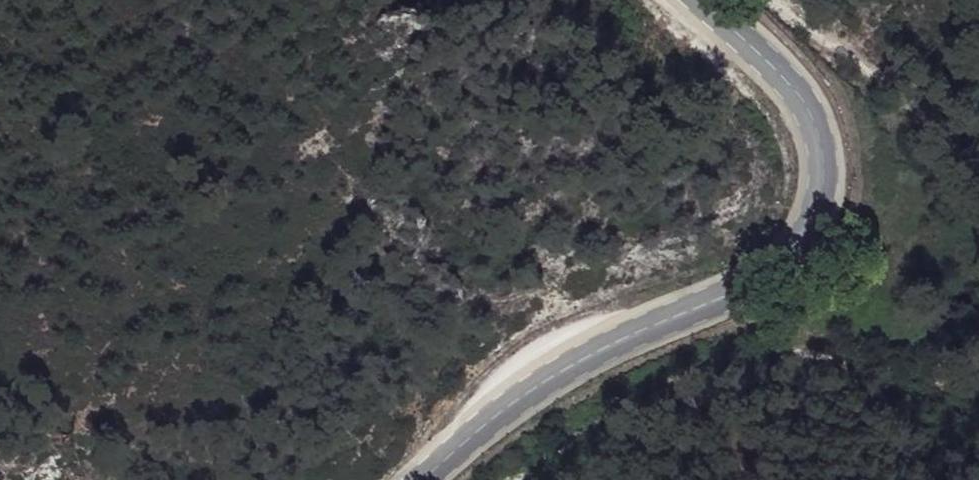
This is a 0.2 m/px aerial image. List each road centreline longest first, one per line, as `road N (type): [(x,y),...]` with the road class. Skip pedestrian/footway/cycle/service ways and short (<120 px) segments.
road 1 (secondary): [(690,0),(796,105),(818,153),(816,202),(791,245),(747,282),(570,360),(406,479)]

